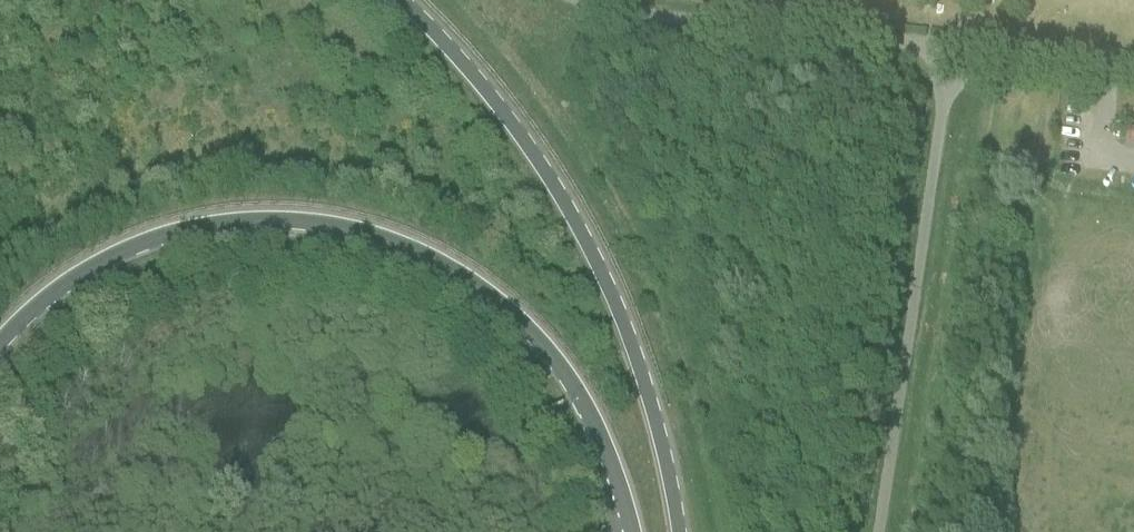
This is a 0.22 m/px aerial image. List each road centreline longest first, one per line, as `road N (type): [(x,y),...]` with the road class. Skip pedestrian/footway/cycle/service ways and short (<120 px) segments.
road 1 (primary): [(0,344),(89,270),(168,235),(274,222),(385,242),(481,291),(554,360),(601,446),(623,531)]
road 2 (primary): [(678,531),(642,374),(582,235),(520,136),(400,0)]

